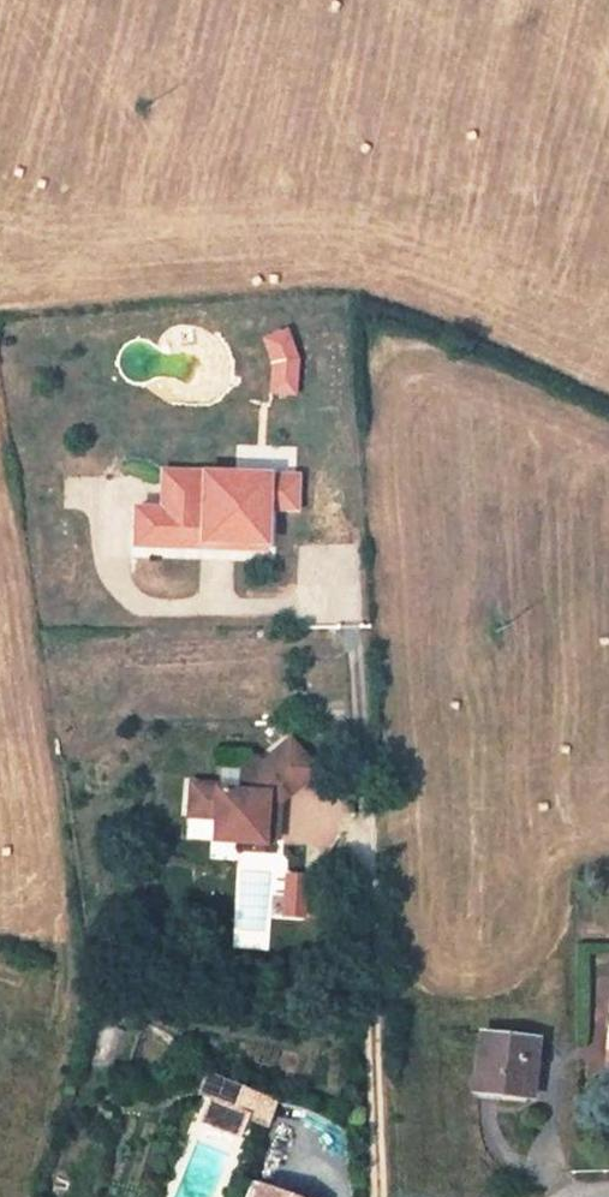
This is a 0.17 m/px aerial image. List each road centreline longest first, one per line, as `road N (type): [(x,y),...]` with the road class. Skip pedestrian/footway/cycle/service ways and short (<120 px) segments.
road 1 (residential): [(352,605),(381,1196)]

